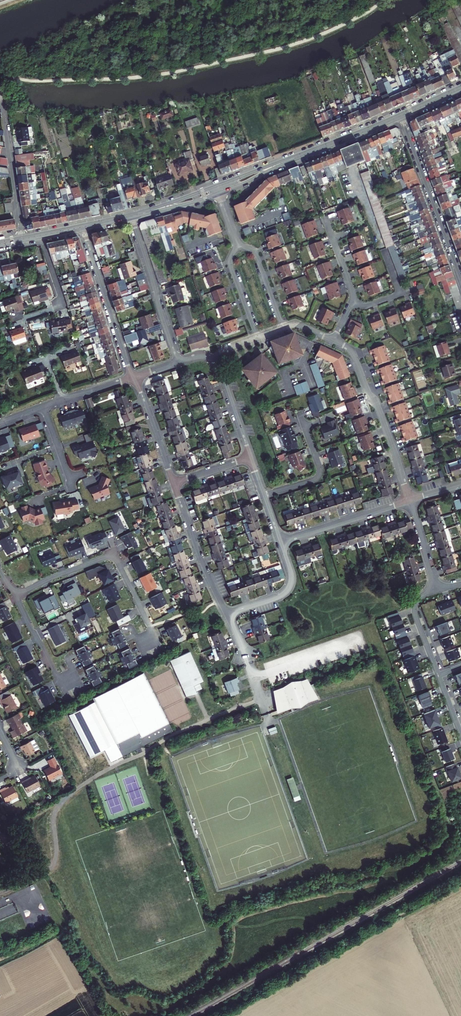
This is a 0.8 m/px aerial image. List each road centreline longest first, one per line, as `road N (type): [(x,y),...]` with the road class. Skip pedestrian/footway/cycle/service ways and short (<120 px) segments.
road 1 (residential): [(16,596),(113,557),(149,626),(147,643)]
road 2 (residential): [(333,340),(352,351),(408,500)]
road 3 (residential): [(460,280),(400,116)]
road 4 (residential): [(82,227),(131,377)]
road 5 (residential): [(177,362),(131,216)]
road 6 (residential): [(22,239),(0,90)]
road 7 (residential): [(174,483),(227,614)]
road 8 (residential): [(281,541),(408,500)]
road 9 (residential): [(299,413),(319,474),(264,495)]

